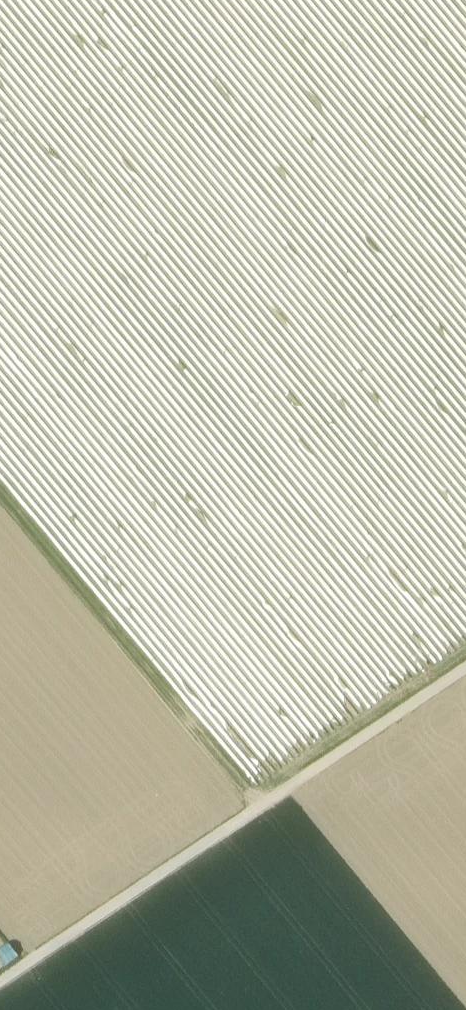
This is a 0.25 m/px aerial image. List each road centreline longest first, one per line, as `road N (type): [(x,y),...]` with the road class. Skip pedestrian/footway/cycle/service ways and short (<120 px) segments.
road 1 (track): [(465,668),(0,981)]
road 2 (track): [(0,500),(257,808)]

